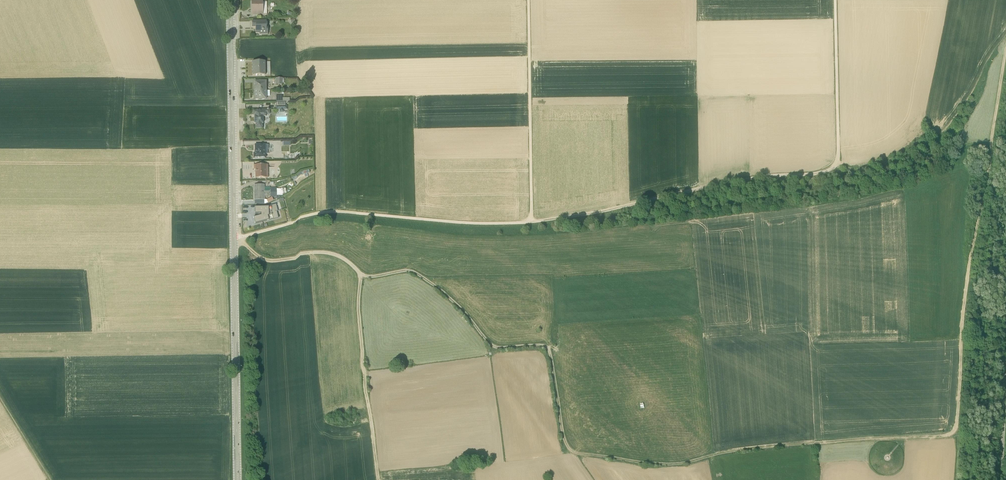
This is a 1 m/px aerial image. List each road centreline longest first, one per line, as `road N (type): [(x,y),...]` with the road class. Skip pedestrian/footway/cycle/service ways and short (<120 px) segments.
road 1 (track): [(233,238),(267,260),(326,256),(362,279),(419,277),(494,348),(547,349),(566,445),(579,456),(664,467),(953,435)]
road 2 (unclassified): [(835,0),(840,165),(831,172),(533,225)]
road 3 (unclassified): [(533,225),(334,215),(233,238)]
road 4 (track): [(953,435),(968,264),(990,150)]
road 5 (primary): [(237,479),(233,238)]
road 6 (primary): [(233,238),(230,0)]
road 7 (unclassified): [(529,0),(533,225)]
road 8 (track): [(362,279),(378,479)]

